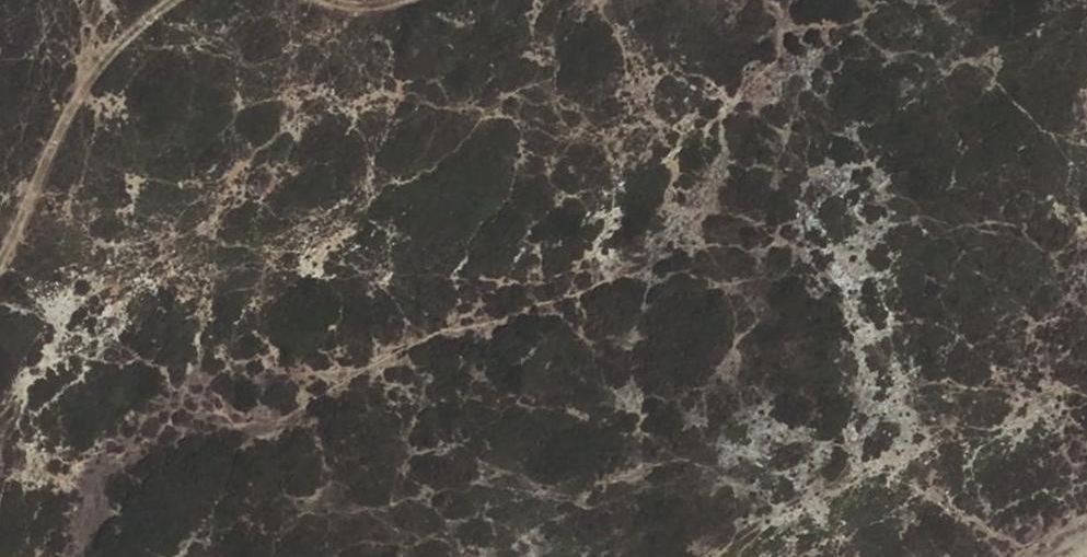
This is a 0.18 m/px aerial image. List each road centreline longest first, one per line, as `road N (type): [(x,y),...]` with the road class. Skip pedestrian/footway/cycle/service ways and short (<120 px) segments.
road 1 (track): [(0,267),(36,189),(132,30),(192,0)]

